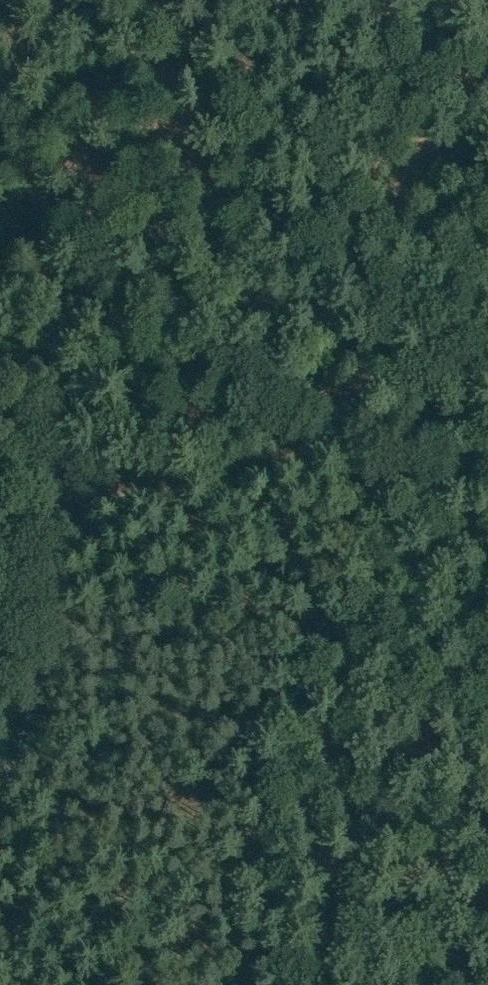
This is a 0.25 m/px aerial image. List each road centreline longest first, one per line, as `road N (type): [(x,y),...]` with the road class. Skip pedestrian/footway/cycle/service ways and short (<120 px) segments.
road 1 (track): [(59,490),(103,495),(487,424)]
road 2 (track): [(0,677),(42,515)]

